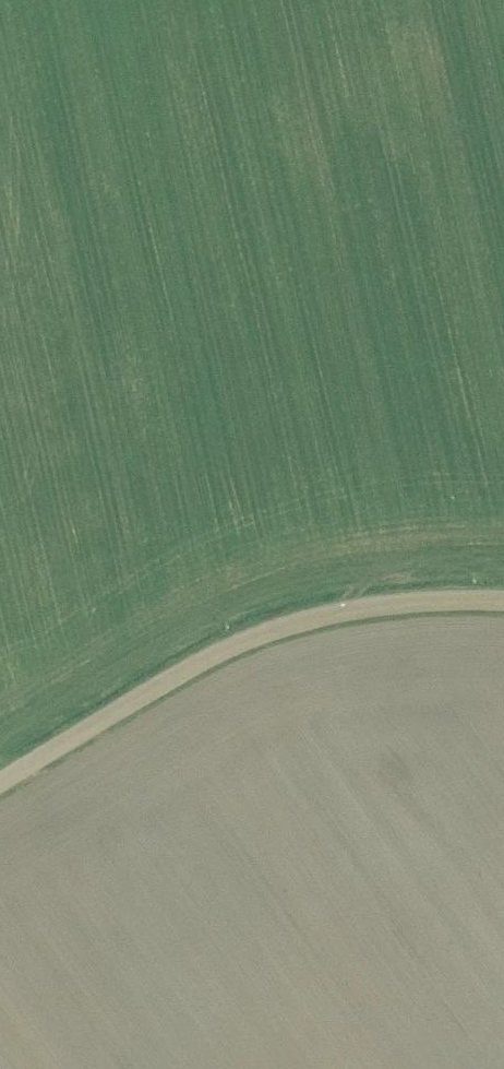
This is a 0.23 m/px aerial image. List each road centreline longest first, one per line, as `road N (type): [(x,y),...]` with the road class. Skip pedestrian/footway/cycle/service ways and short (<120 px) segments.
road 1 (tertiary): [(0,784),(173,678),(261,635),(378,606),(503,601)]

